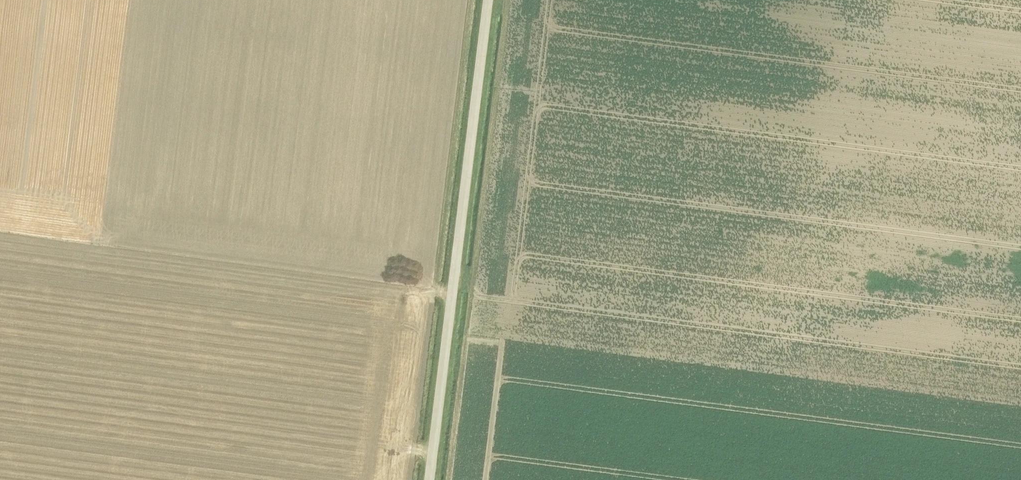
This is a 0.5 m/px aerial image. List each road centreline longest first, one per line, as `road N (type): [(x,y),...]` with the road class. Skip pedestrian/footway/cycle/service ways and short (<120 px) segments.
road 1 (unclassified): [(429,479),(488,0)]

